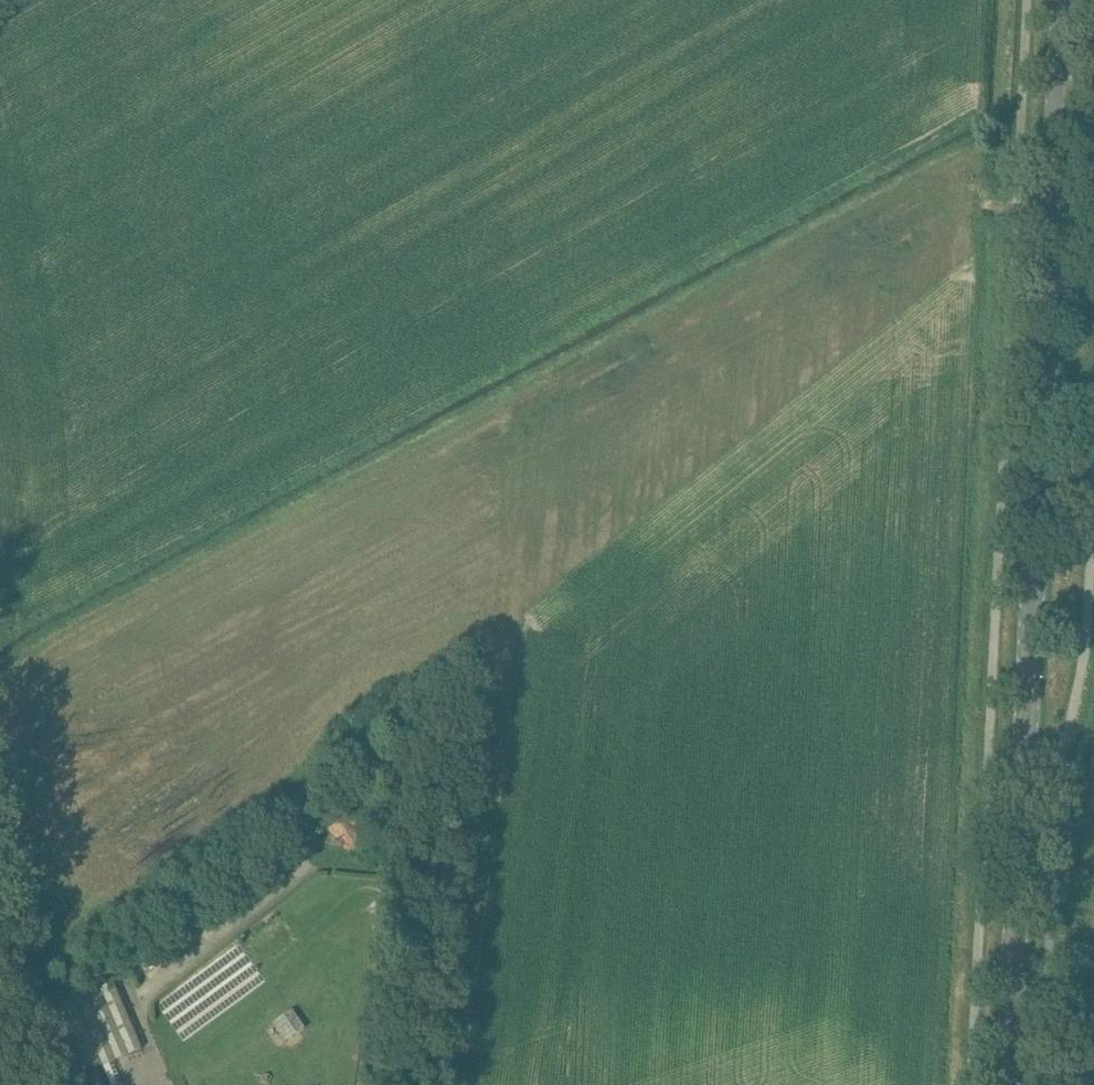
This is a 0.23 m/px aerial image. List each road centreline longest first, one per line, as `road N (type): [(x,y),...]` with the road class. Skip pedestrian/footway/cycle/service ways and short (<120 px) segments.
road 1 (tertiary): [(1010,1084),(1063,0)]

